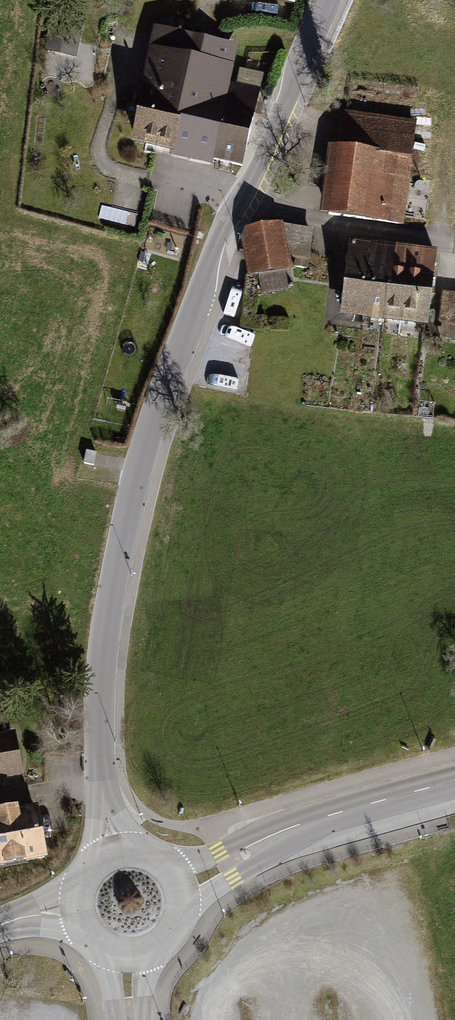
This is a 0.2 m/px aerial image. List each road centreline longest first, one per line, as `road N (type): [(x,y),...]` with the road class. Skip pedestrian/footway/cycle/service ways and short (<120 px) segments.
road 1 (unclassified): [(329,0),(162,391),(133,490),(103,660),(102,791),(116,852)]
road 2 (tertiary): [(182,887),(303,827),(454,781)]

